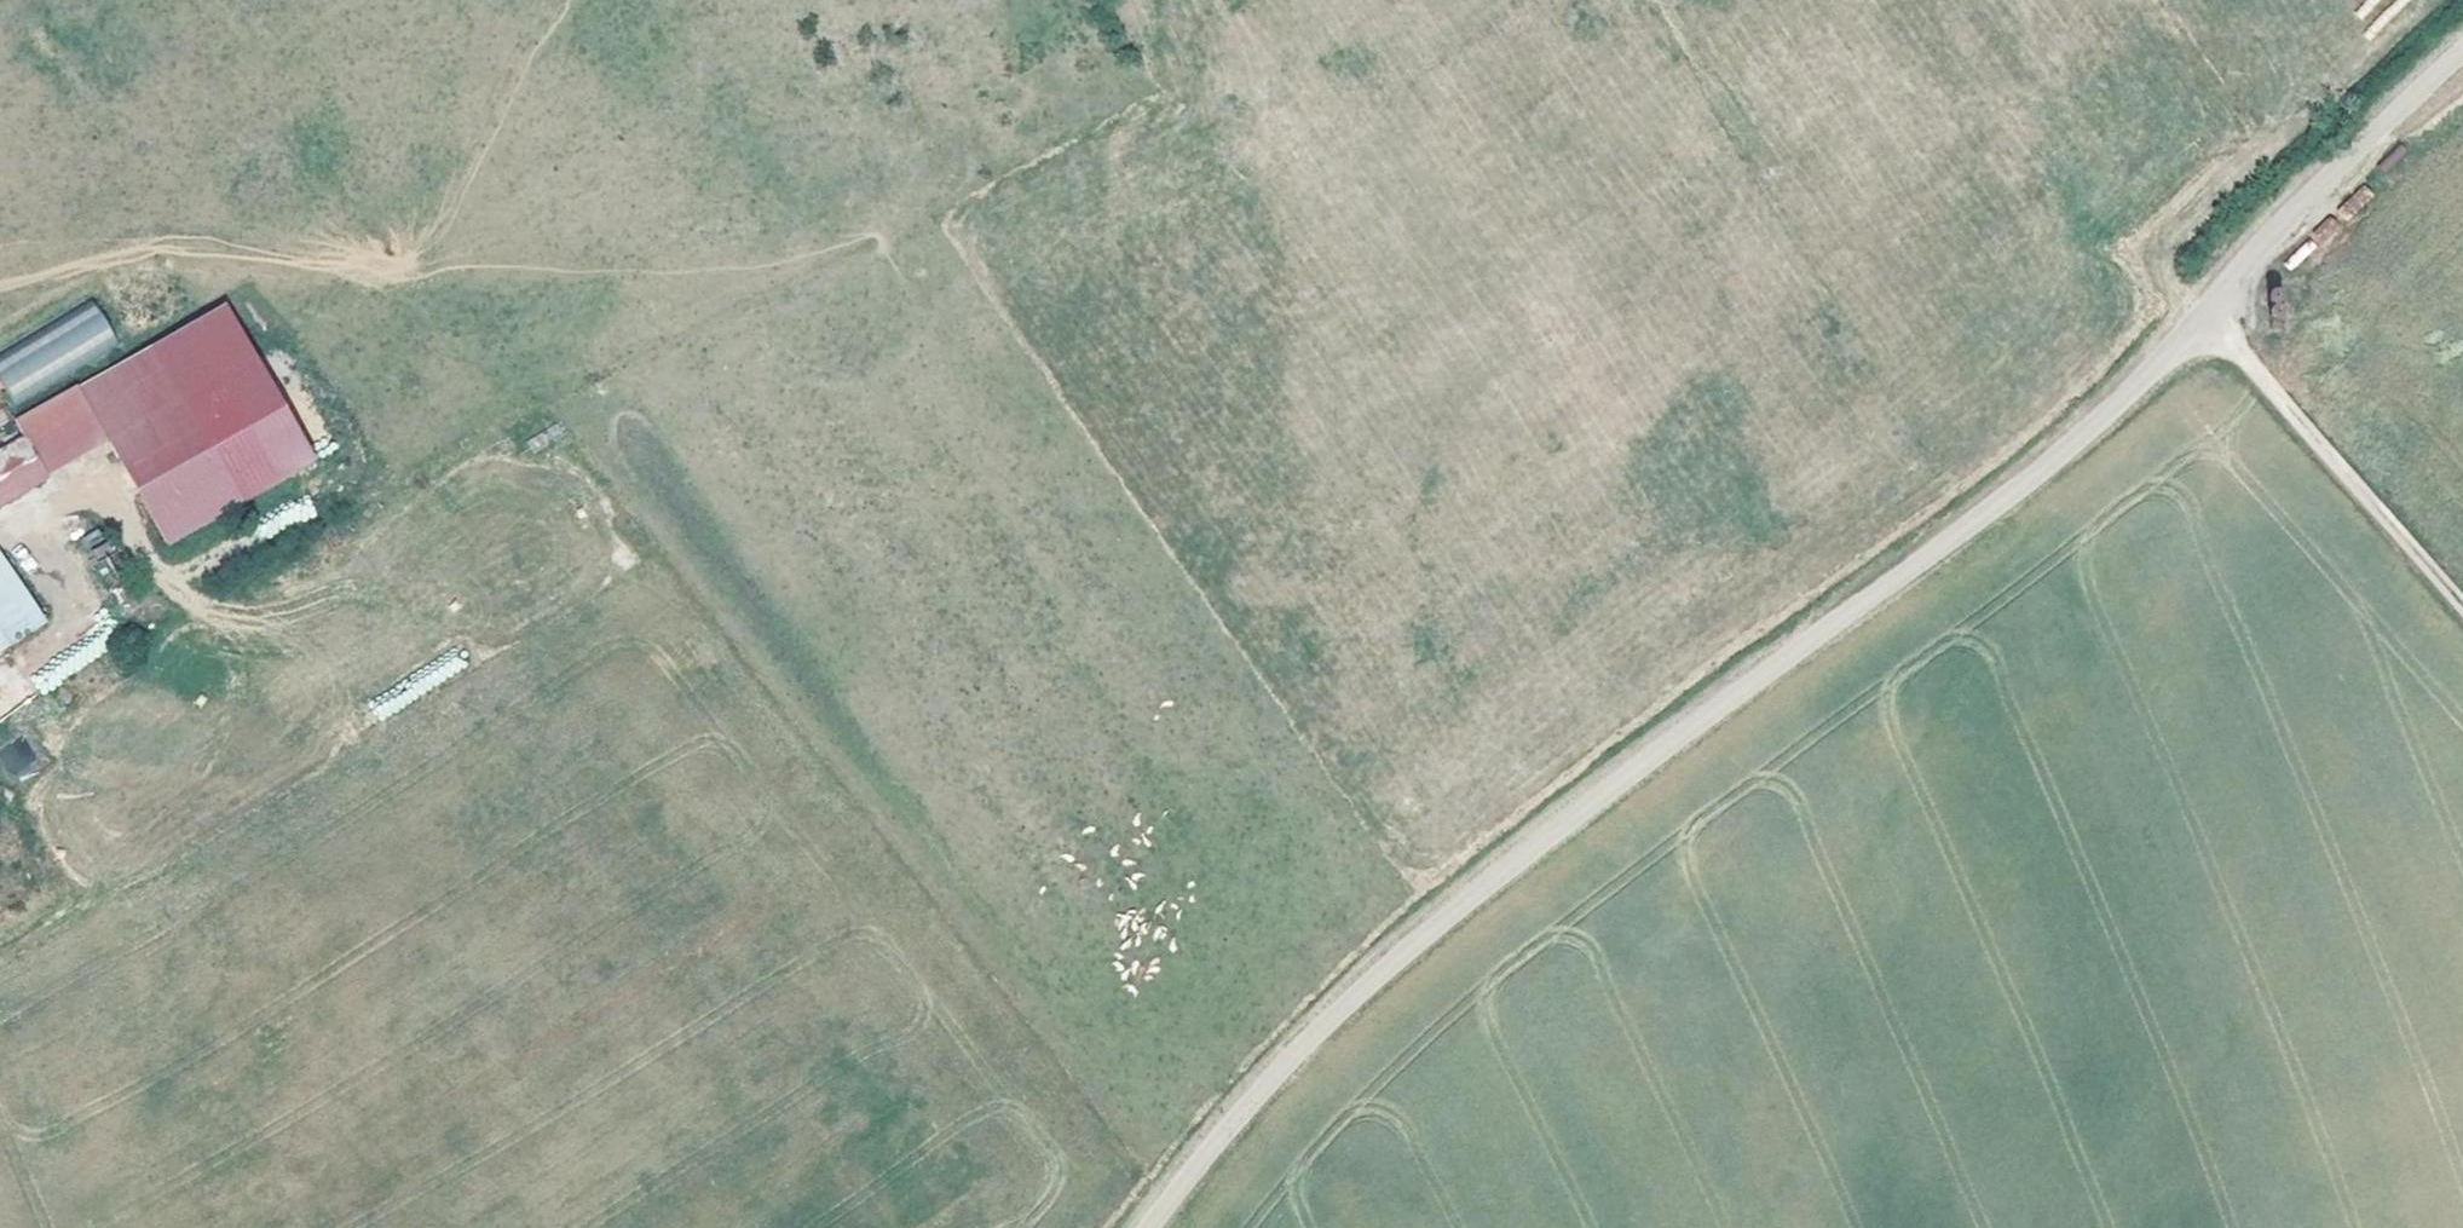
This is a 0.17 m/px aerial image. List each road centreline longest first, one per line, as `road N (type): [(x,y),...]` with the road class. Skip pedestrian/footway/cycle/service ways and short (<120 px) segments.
road 1 (unclassified): [(2462,59),(2131,395),(2033,483),(1387,974),(1220,1144),(1154,1227)]
road 2 (track): [(2462,614),(2205,321)]

